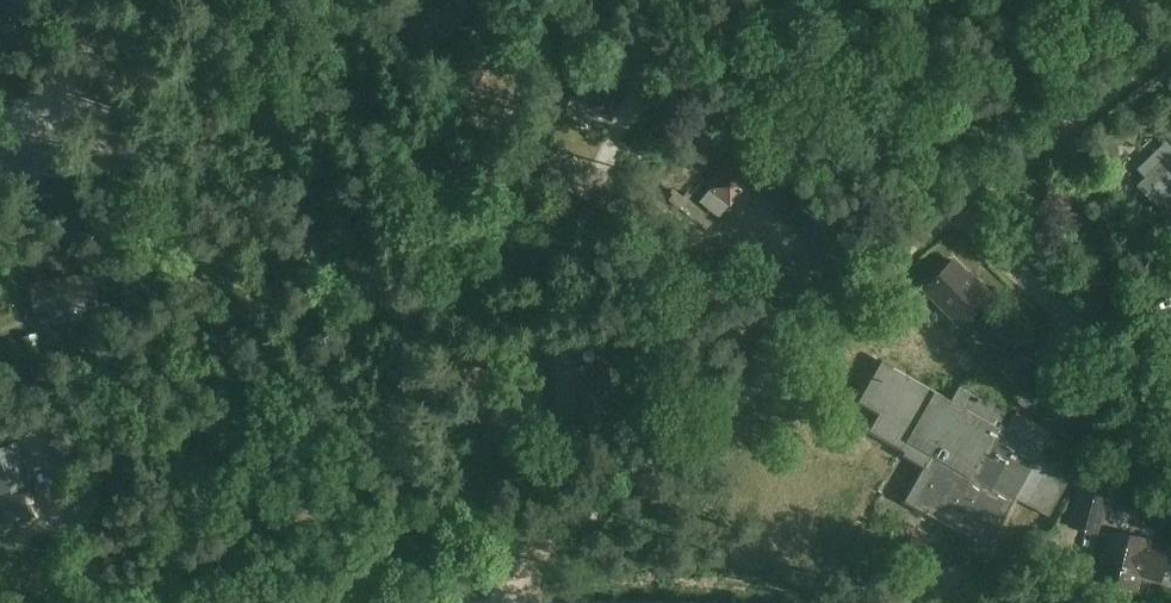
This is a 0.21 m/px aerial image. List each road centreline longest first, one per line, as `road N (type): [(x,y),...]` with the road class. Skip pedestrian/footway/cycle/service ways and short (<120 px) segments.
road 1 (unclassified): [(500,602),(536,550),(958,215)]
road 2 (unclassified): [(958,215),(730,0)]
road 3 (unclassified): [(1170,419),(958,215)]
road 4 (unclassified): [(958,215),(1170,51)]
road 5 (track): [(910,0),(976,199)]

